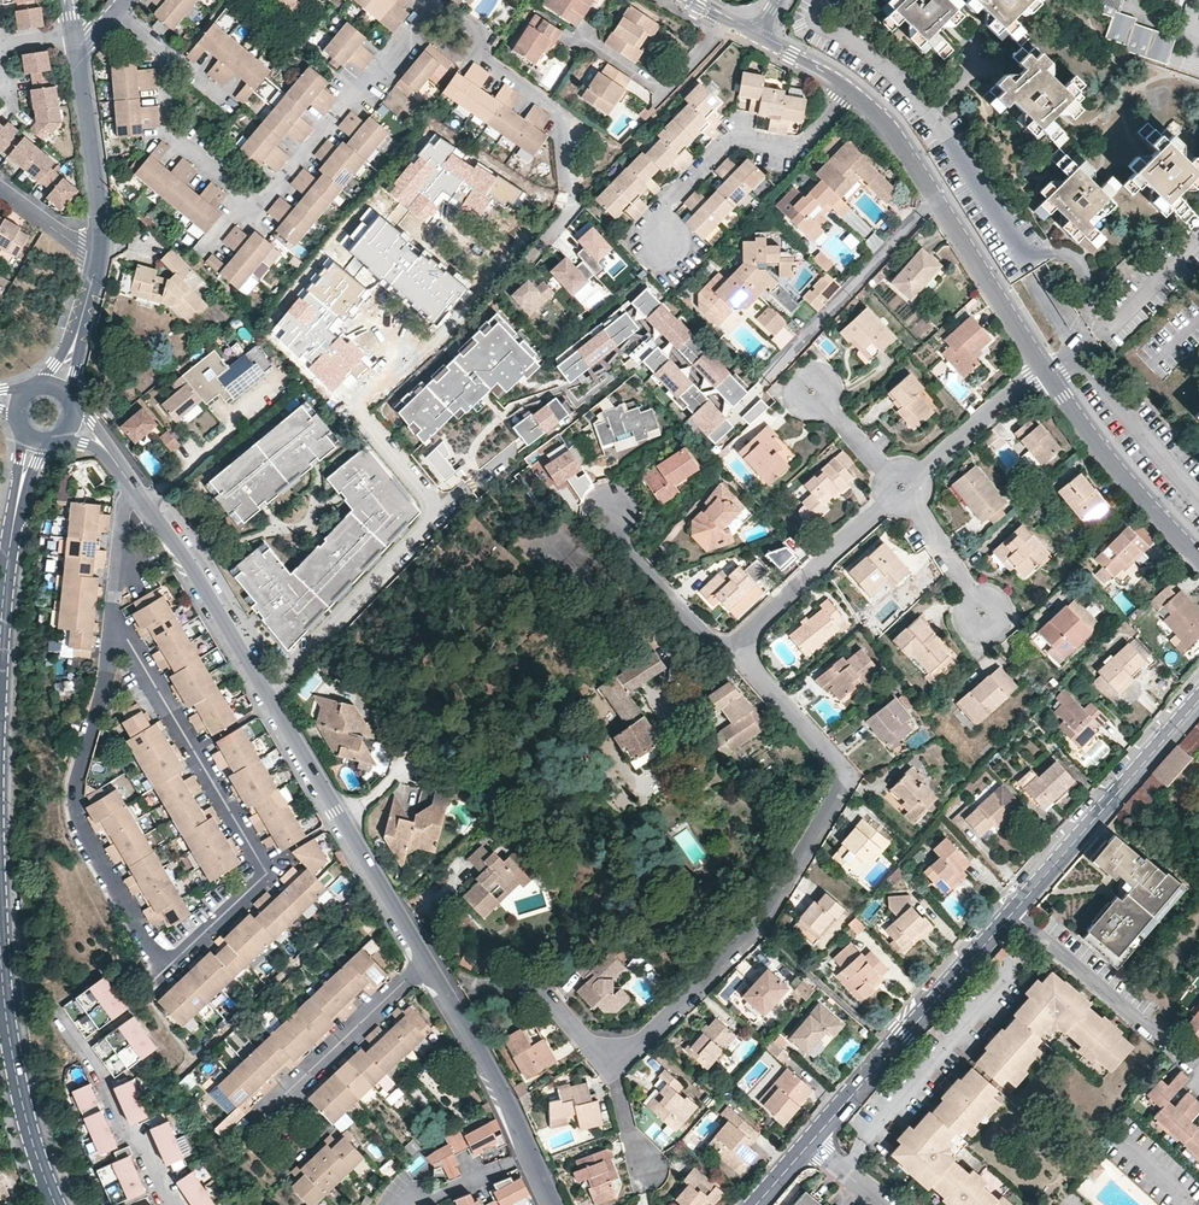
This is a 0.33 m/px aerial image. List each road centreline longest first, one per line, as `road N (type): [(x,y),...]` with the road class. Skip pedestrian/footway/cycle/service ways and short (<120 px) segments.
road 1 (residential): [(734,647),(838,764),(842,789),(761,921),(646,1038),(610,1055)]
road 2 (residential): [(414,25),(268,195),(246,201),(166,134),(166,56),(114,10)]
road 3 (residential): [(118,632),(109,642),(76,809),(155,956),(176,959),(268,872)]
road 4 (residential): [(267,695),(434,520),(431,496),(354,407)]
road 5 (tertiary): [(1013,912),(810,1143)]
road 6 (residential): [(666,244),(658,216),(726,138),(804,145),(852,90)]
road 7 (residential): [(268,872),(118,632)]
road 8 (tertiary): [(1198,701),(1013,912)]
road 9 (residential): [(428,962),(511,1105),(554,1204)]
road 10 (tertiary): [(55,1204),(24,1112),(0,945)]
road 11 (residential): [(428,962),(269,1113),(289,1150)]
road 12 (residential): [(480,53),(556,111),(562,127),(567,218),(530,259)]
road 13 (residential): [(765,381),(937,196)]
road 14 (residential): [(134,489),(267,695)]
road 15 (residential): [(1013,912),(1198,1067)]
road 16 (residential): [(1048,372),(1125,474),(1198,552)]
road 17 (residential): [(734,647),(902,488)]
road 18 (residential): [(58,1015),(82,1044),(125,1129),(141,1135),(175,1204)]
road 19 (tertiary): [(99,258),(77,44)]
road 20 (tertiary): [(0,644),(19,492),(37,440)]
road 21 (residential): [(937,196),(1048,372)]
road 22 (residential): [(1198,498),(1098,379),(1072,368),(1048,372)]
road 23 (residential): [(608,514),(625,546),(702,633),(734,647)]
road 24 (residential): [(902,488),(1048,372)]
road 25 (residential): [(342,822),(428,962)]
road 26 (residential): [(902,488),(985,619)]
road 27 (residential): [(610,1055),(589,1046),(544,994),(481,988)]
road 28 (residential): [(267,695),(342,822)]
road 29 (residential): [(118,632),(121,510),(134,489)]
road 30 (residential): [(852,90),(891,125),(937,196)]
road 31 (tertiary): [(58,385),(99,258)]
road 32 (residential): [(812,393),(902,488)]
road 33 (residential): [(99,258),(0,190)]

